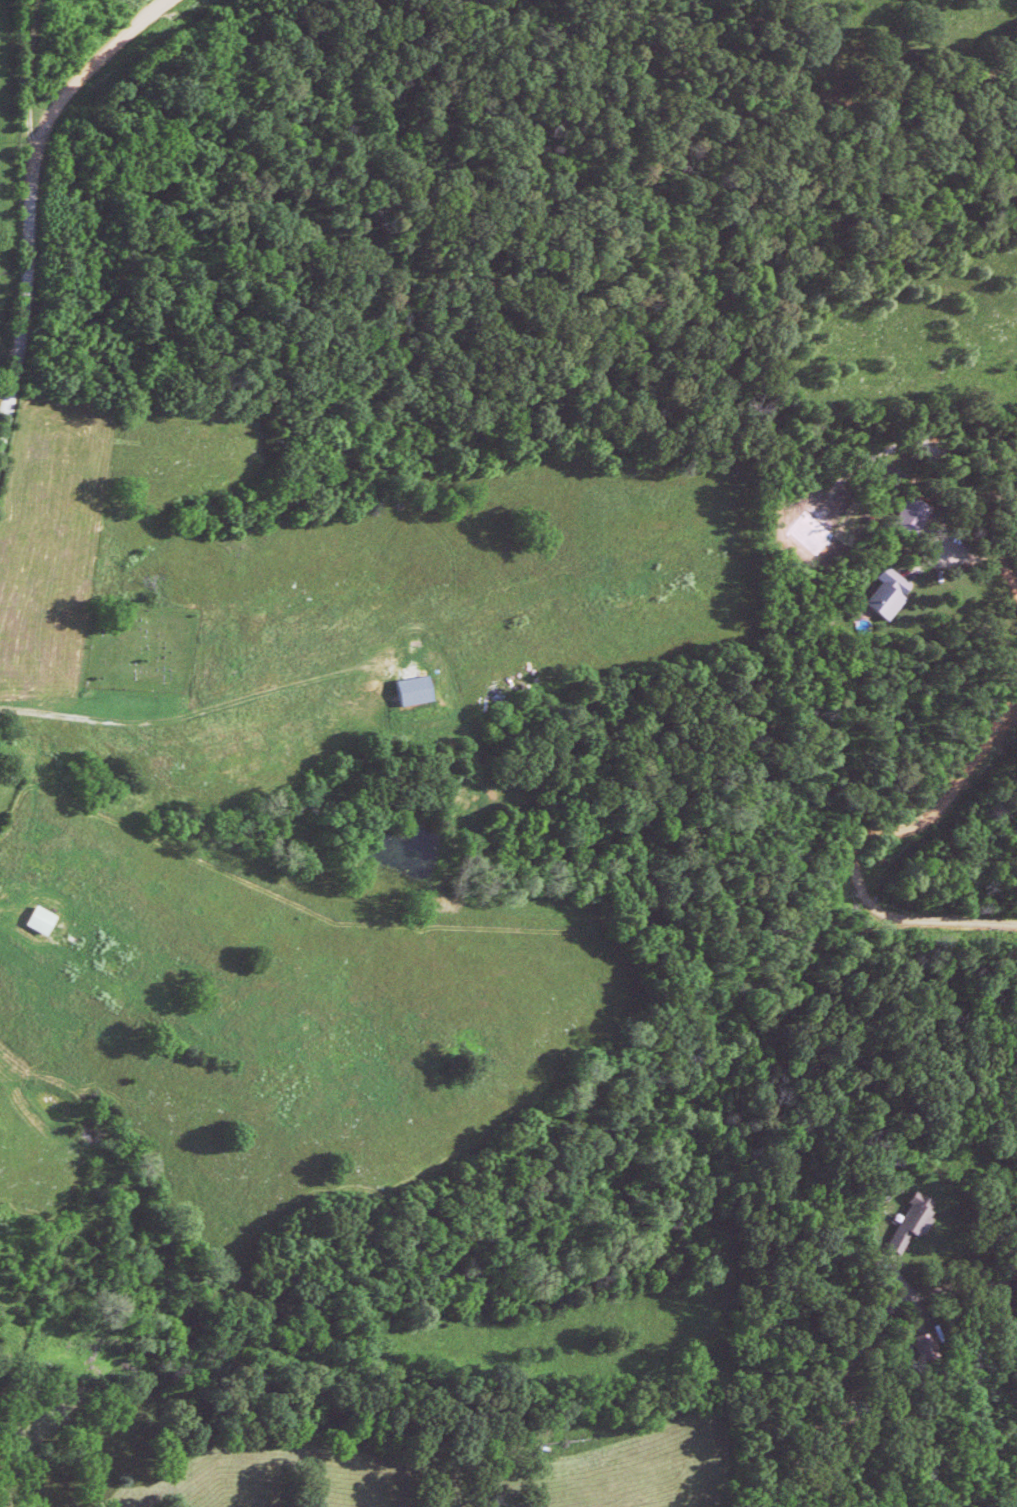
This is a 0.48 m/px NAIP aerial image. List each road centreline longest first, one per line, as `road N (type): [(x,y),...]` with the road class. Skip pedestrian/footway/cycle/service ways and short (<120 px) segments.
road 1 (residential): [(0,442),(24,319),(28,200),(39,141),(77,79),(169,0)]

